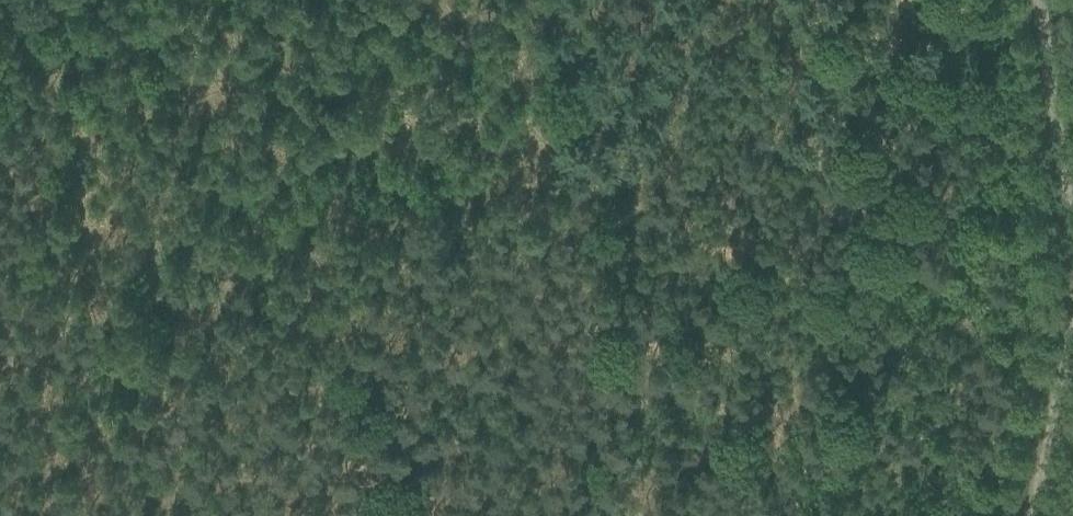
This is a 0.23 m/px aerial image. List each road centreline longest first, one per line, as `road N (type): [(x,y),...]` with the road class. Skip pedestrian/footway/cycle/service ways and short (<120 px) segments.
road 1 (track): [(1021,515),(1071,261),(1034,0)]

